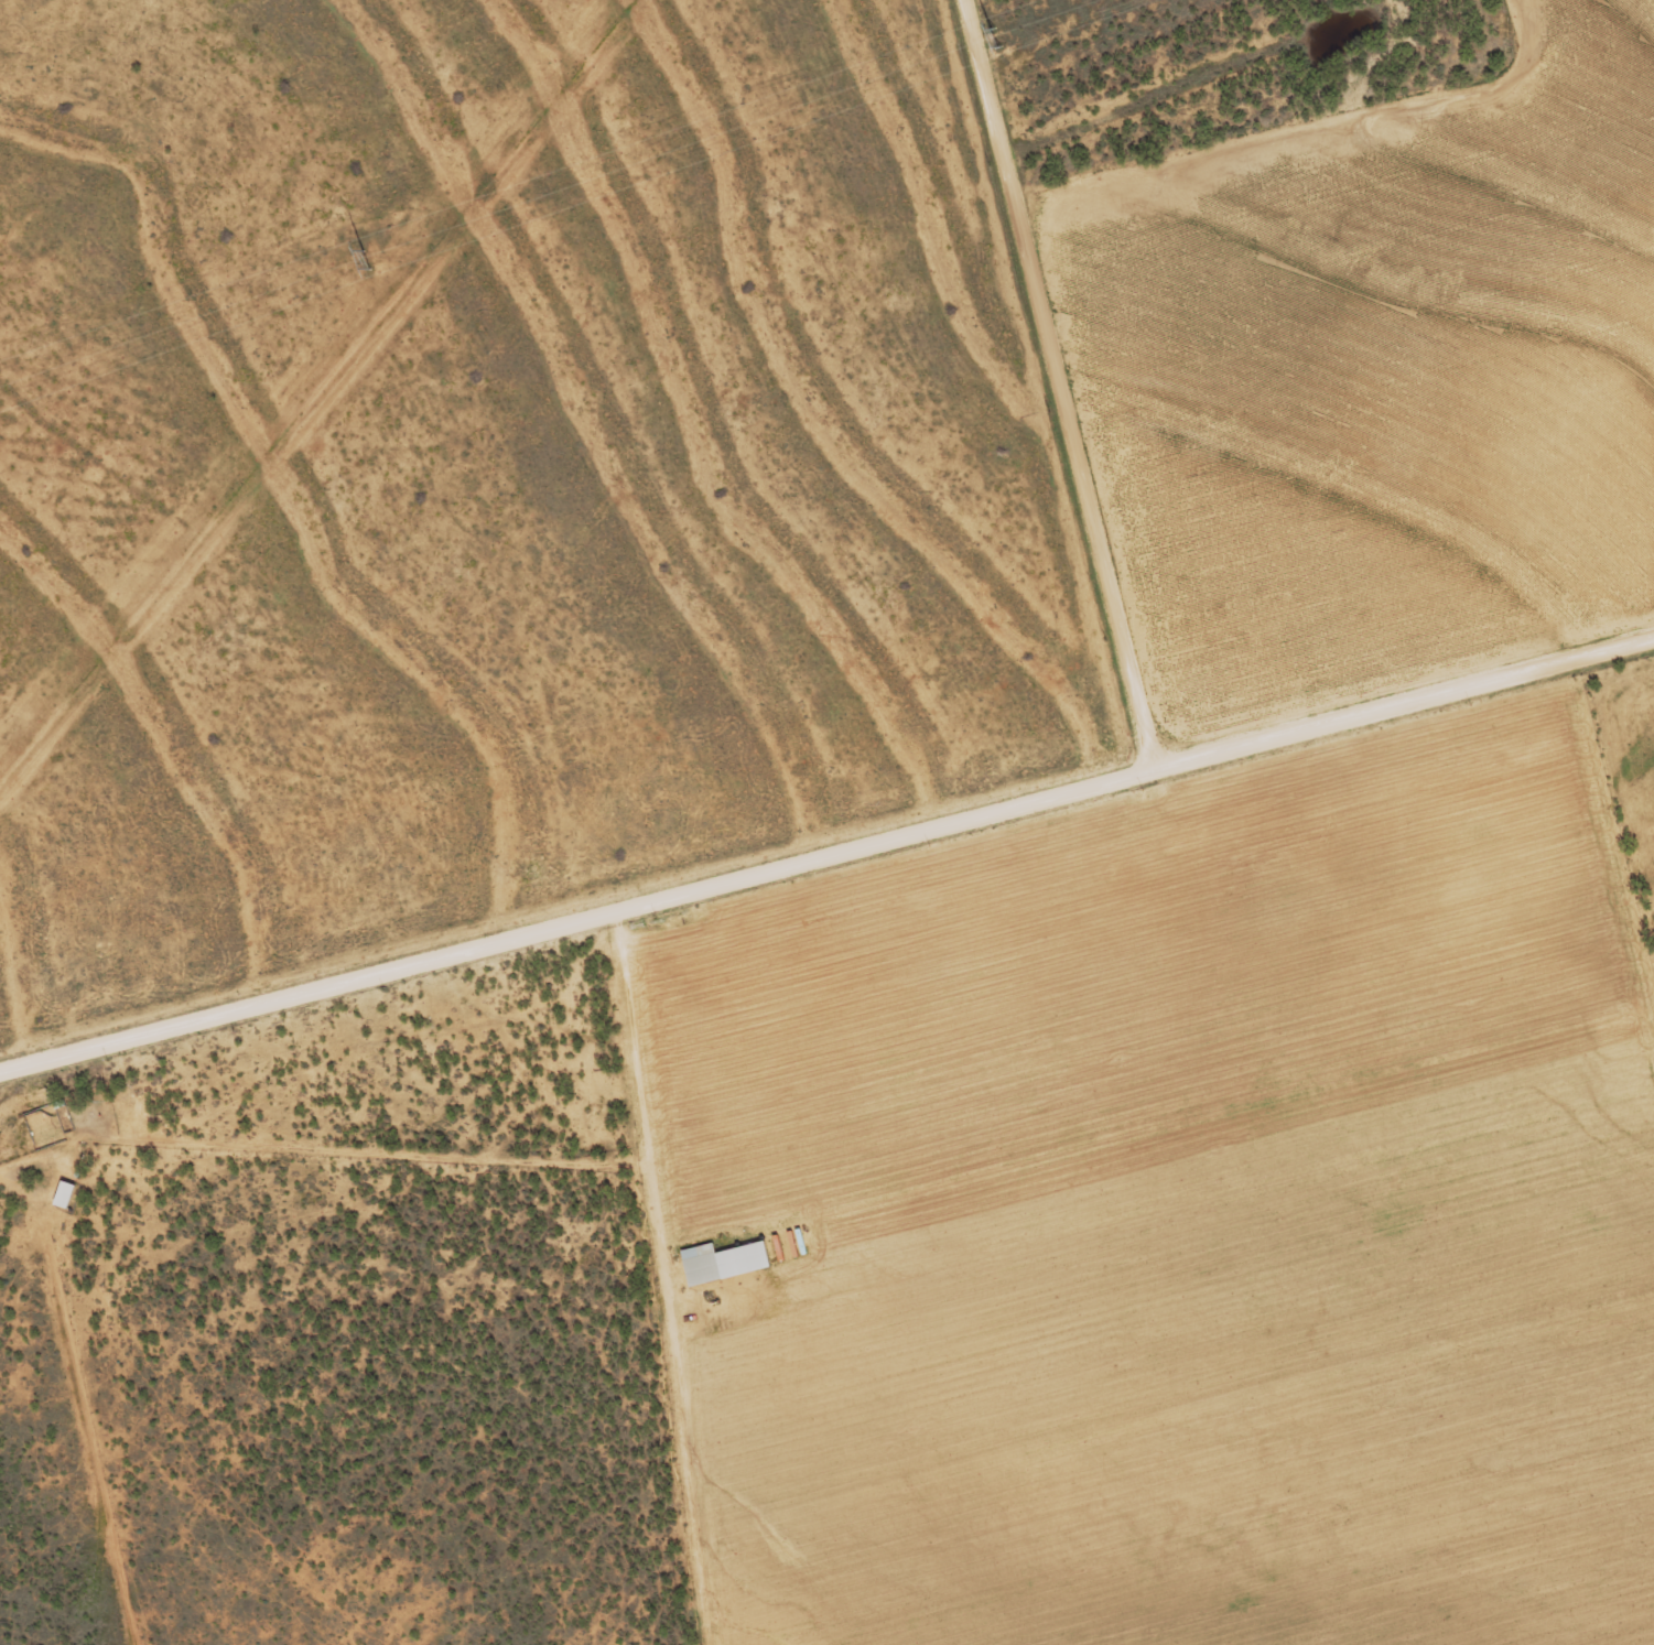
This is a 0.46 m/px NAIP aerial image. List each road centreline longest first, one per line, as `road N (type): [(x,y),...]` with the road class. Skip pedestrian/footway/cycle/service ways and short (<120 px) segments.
road 1 (residential): [(0,1094),(1132,781),(1282,759),(1653,664)]
road 2 (residential): [(1132,781),(962,0)]

